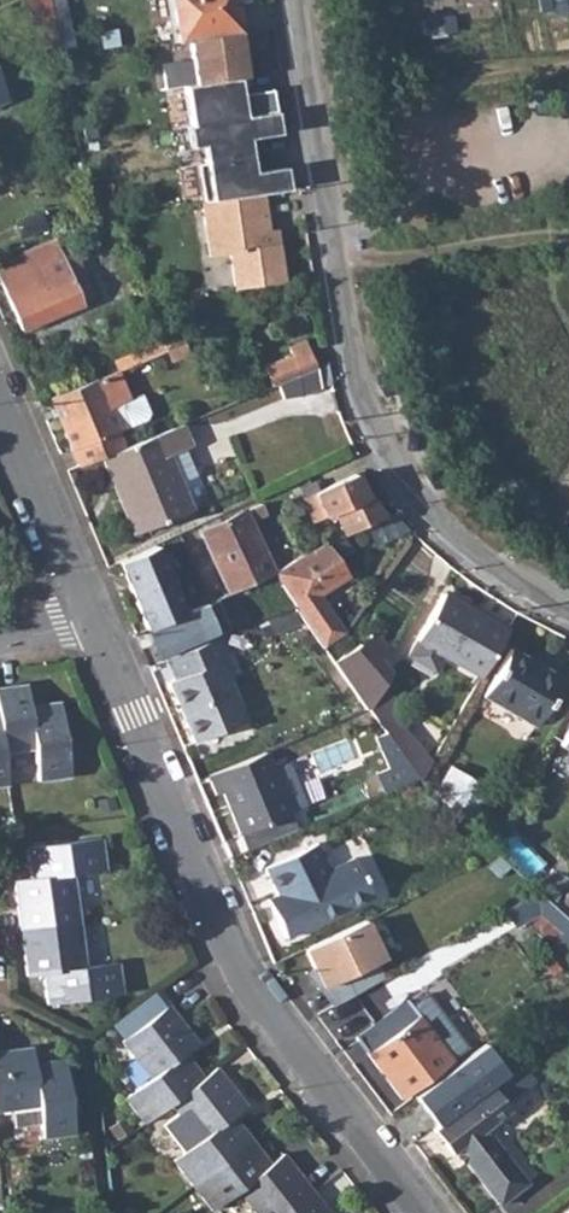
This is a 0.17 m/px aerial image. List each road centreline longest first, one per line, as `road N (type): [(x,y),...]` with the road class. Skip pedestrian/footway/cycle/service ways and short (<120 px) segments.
road 1 (residential): [(298,0),(350,345),(378,433),(440,522),(568,609)]
road 2 (residential): [(90,618),(243,978),(346,1141),(406,1212)]
road 3 (residential): [(0,404),(90,618)]
road 4 (track): [(339,271),(568,242)]

